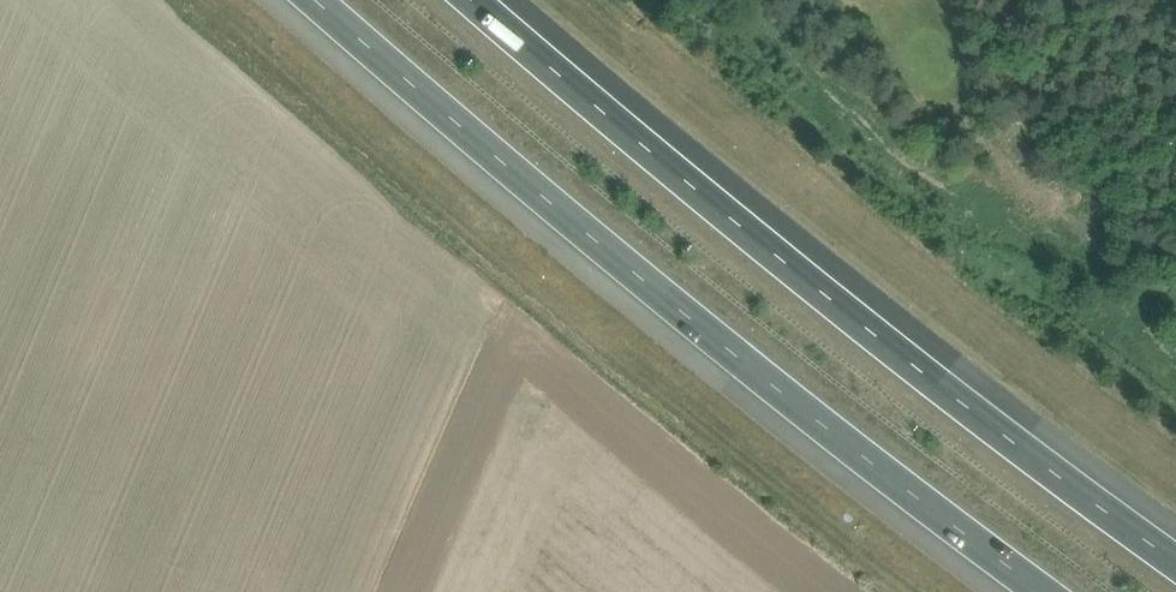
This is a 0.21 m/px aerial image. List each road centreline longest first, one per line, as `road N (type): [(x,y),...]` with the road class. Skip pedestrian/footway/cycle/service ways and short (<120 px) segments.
road 1 (motorway): [(325,0),(491,148),(1046,591)]
road 2 (motorway): [(1175,562),(1029,455),(479,0)]

